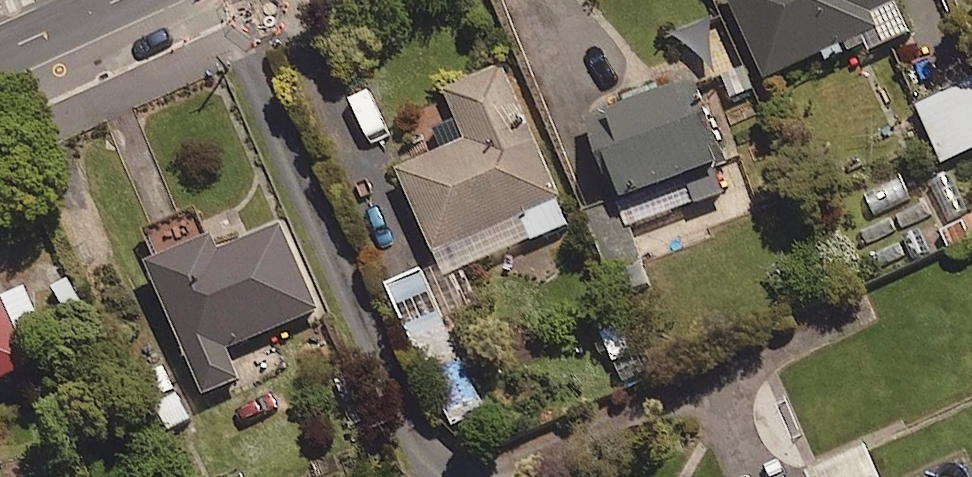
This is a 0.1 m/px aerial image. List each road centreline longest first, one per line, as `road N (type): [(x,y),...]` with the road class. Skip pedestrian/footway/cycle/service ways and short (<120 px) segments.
road 1 (tertiary): [(0,55),(123,0)]

